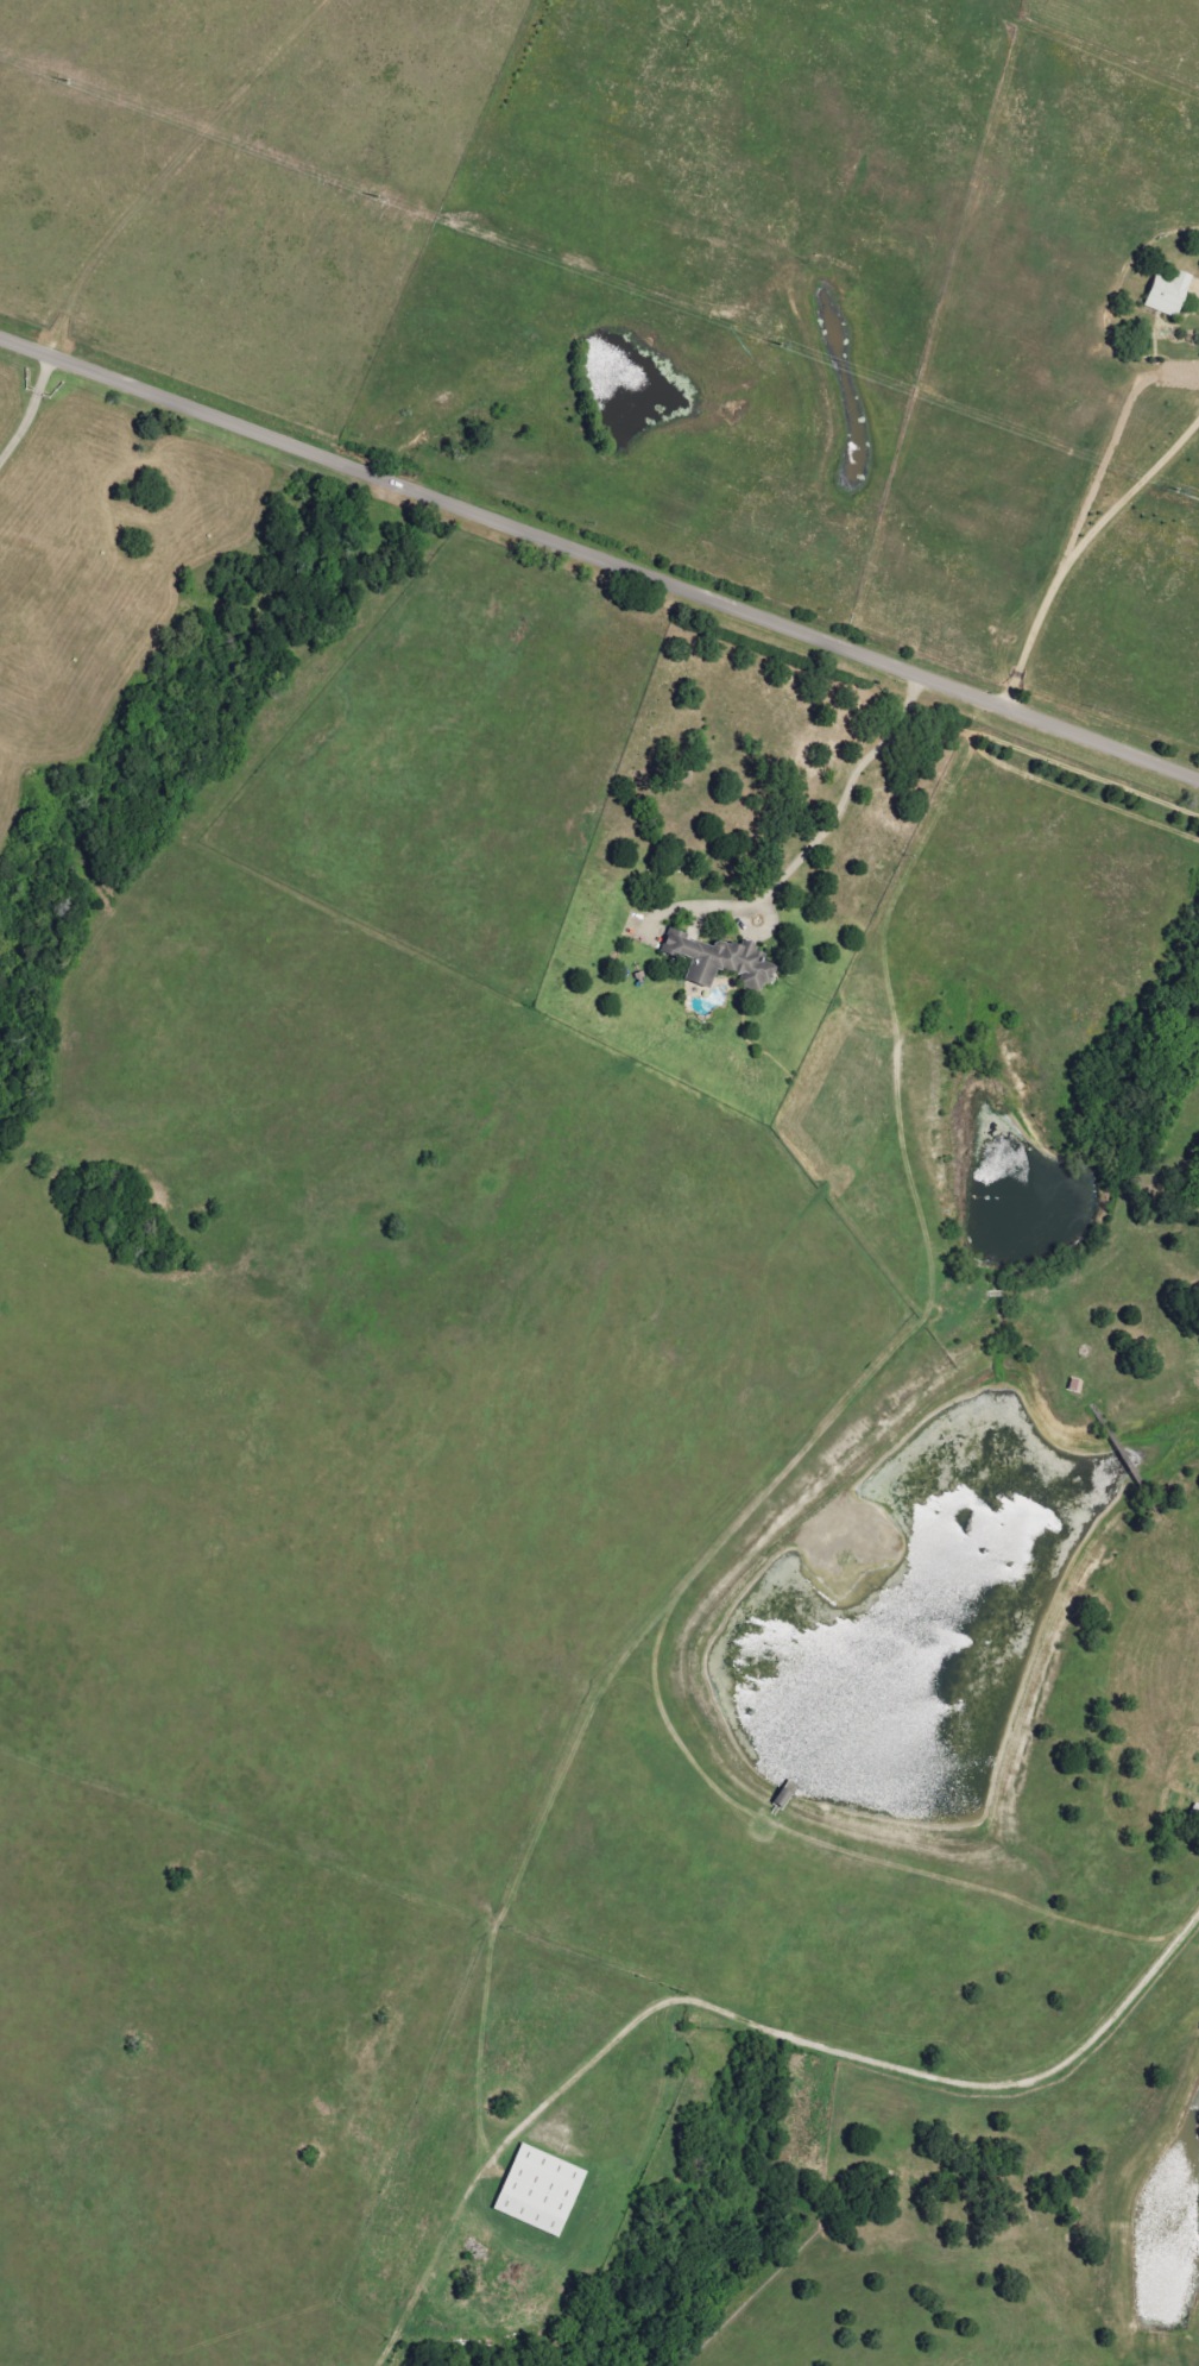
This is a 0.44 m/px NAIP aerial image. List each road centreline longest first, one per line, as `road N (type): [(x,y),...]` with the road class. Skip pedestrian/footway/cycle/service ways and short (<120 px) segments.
road 1 (residential): [(1198,782),(0,336)]
road 2 (residential): [(78,364),(108,294),(319,0)]

